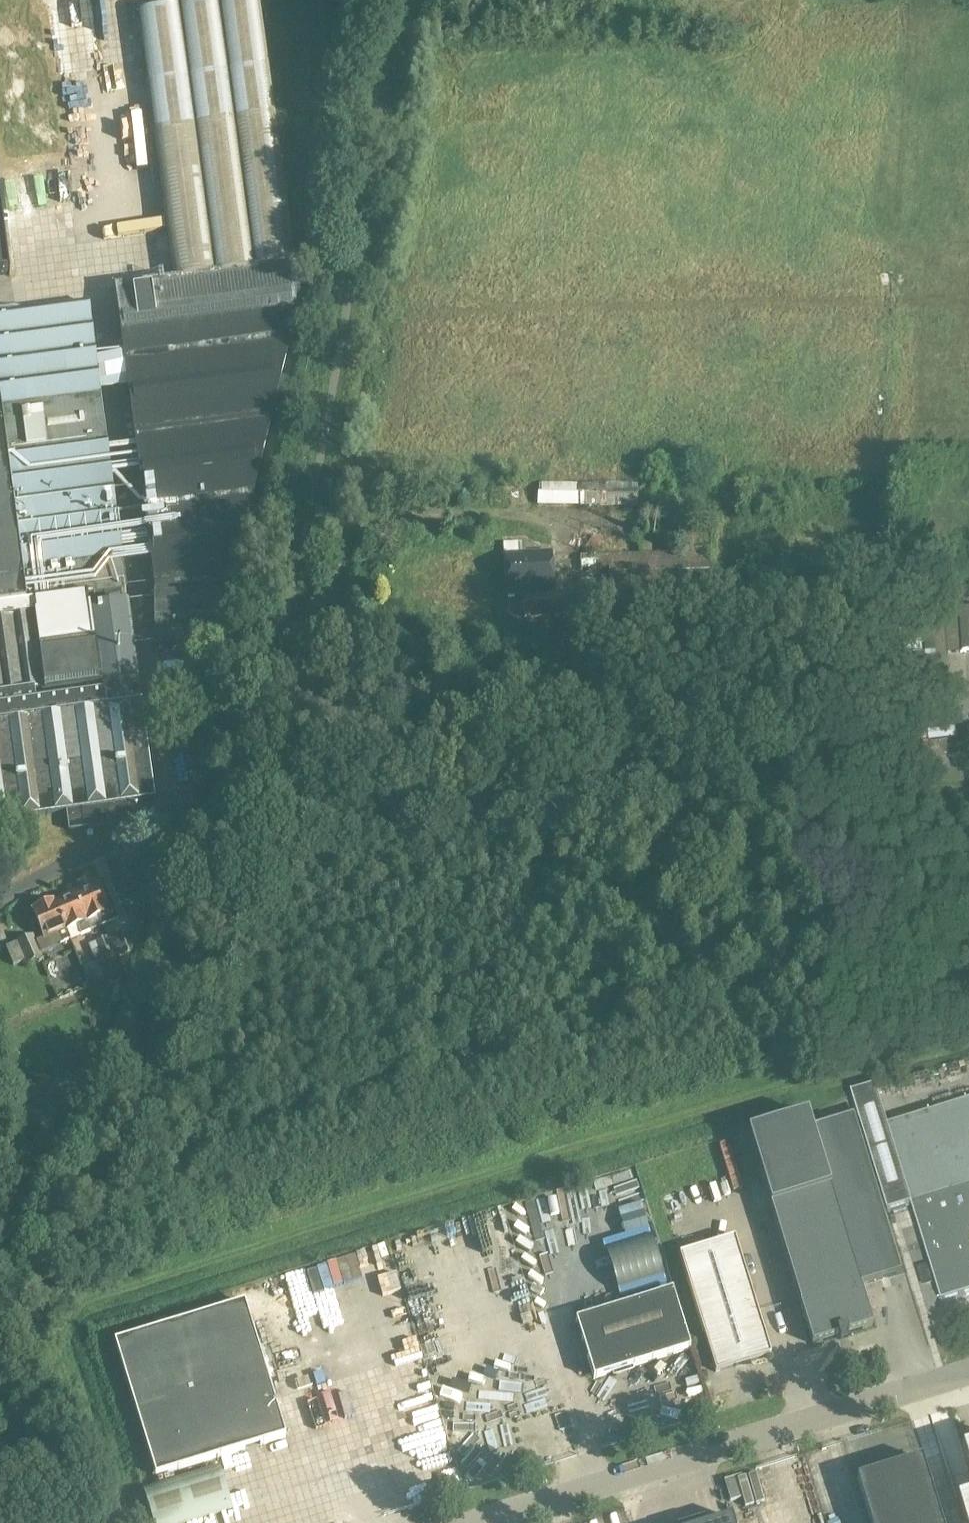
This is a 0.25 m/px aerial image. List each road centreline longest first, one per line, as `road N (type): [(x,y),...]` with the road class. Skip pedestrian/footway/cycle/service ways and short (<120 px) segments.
road 1 (unclassified): [(0,899),(148,824),(195,809),(968,759)]
road 2 (unclassified): [(475,1522),(968,1370)]

